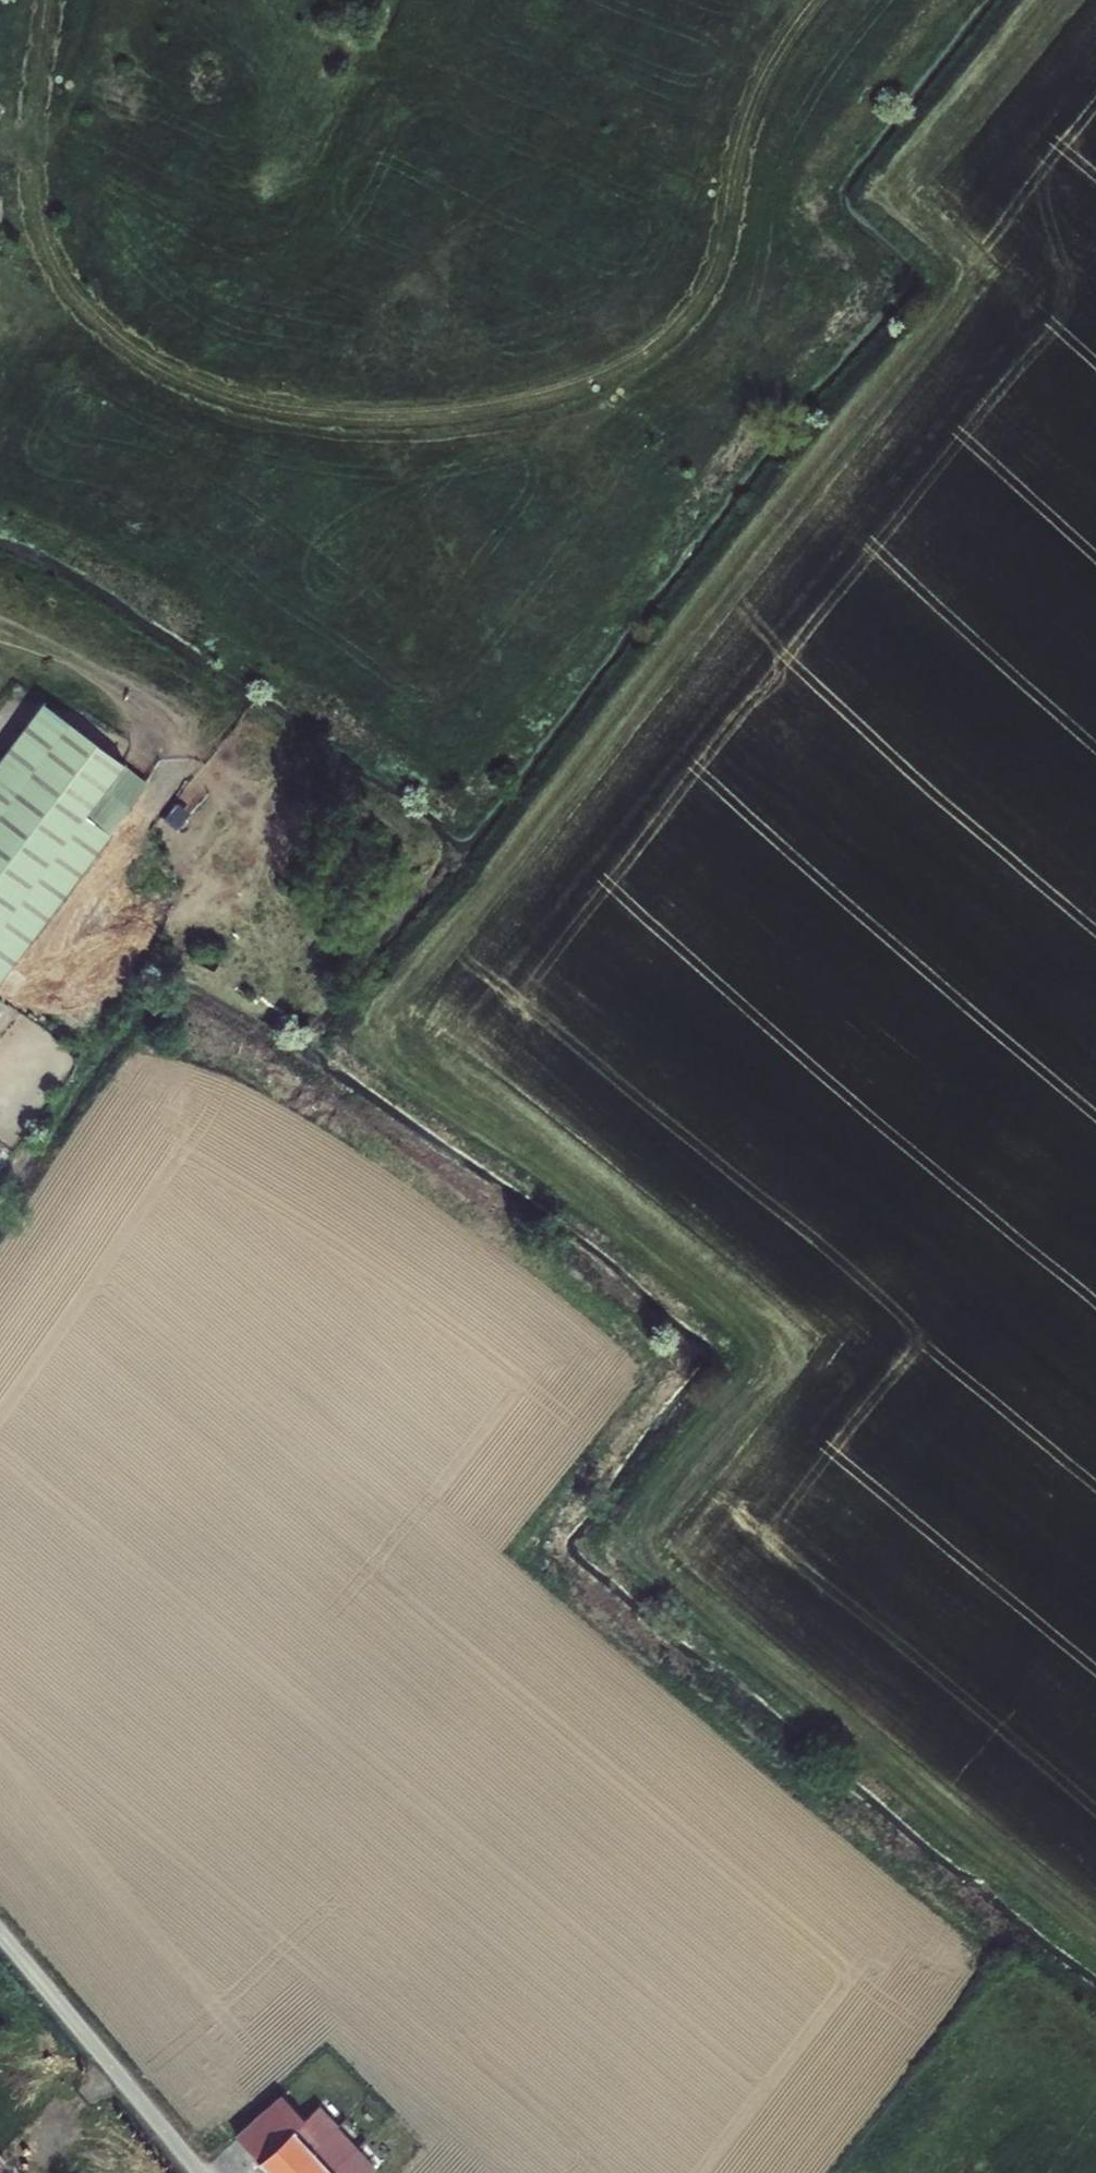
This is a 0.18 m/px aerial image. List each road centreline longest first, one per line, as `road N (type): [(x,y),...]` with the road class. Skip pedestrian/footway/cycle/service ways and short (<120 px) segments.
road 1 (unclassified): [(190,2172),(0,1934)]

